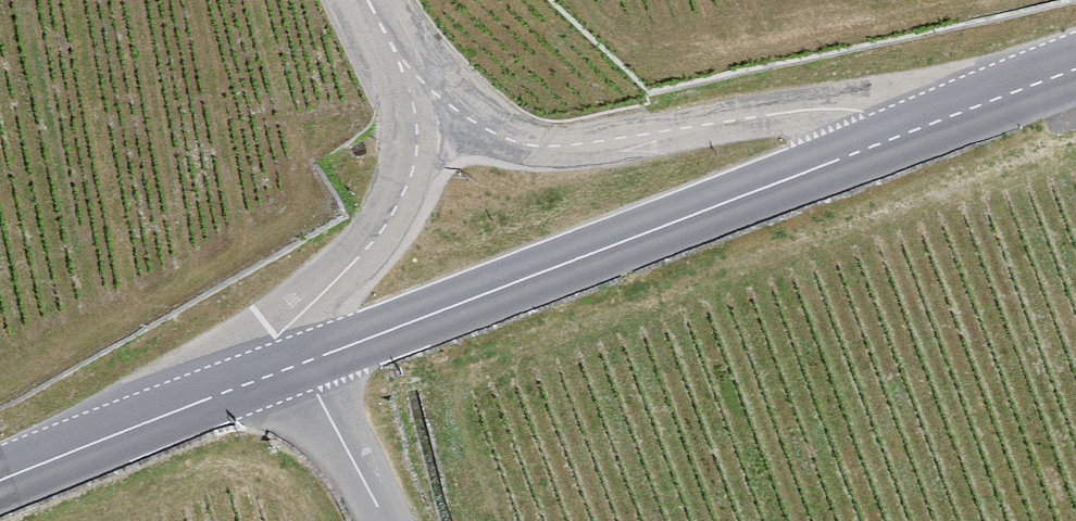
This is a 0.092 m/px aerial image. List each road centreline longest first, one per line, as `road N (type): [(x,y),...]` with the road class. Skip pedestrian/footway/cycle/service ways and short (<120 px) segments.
road 1 (secondary): [(303,365),(909,134)]
road 2 (tertiary): [(909,134),(865,115),(786,110),(614,139),(524,143),(424,106)]
road 3 (secondary): [(0,482),(303,365)]
road 4 (tertiary): [(424,106),(417,162),(398,201),(304,315),(303,365)]
road 5 (secondary): [(909,134),(1075,74)]
road 6 (unclassified): [(303,365),(386,520)]

